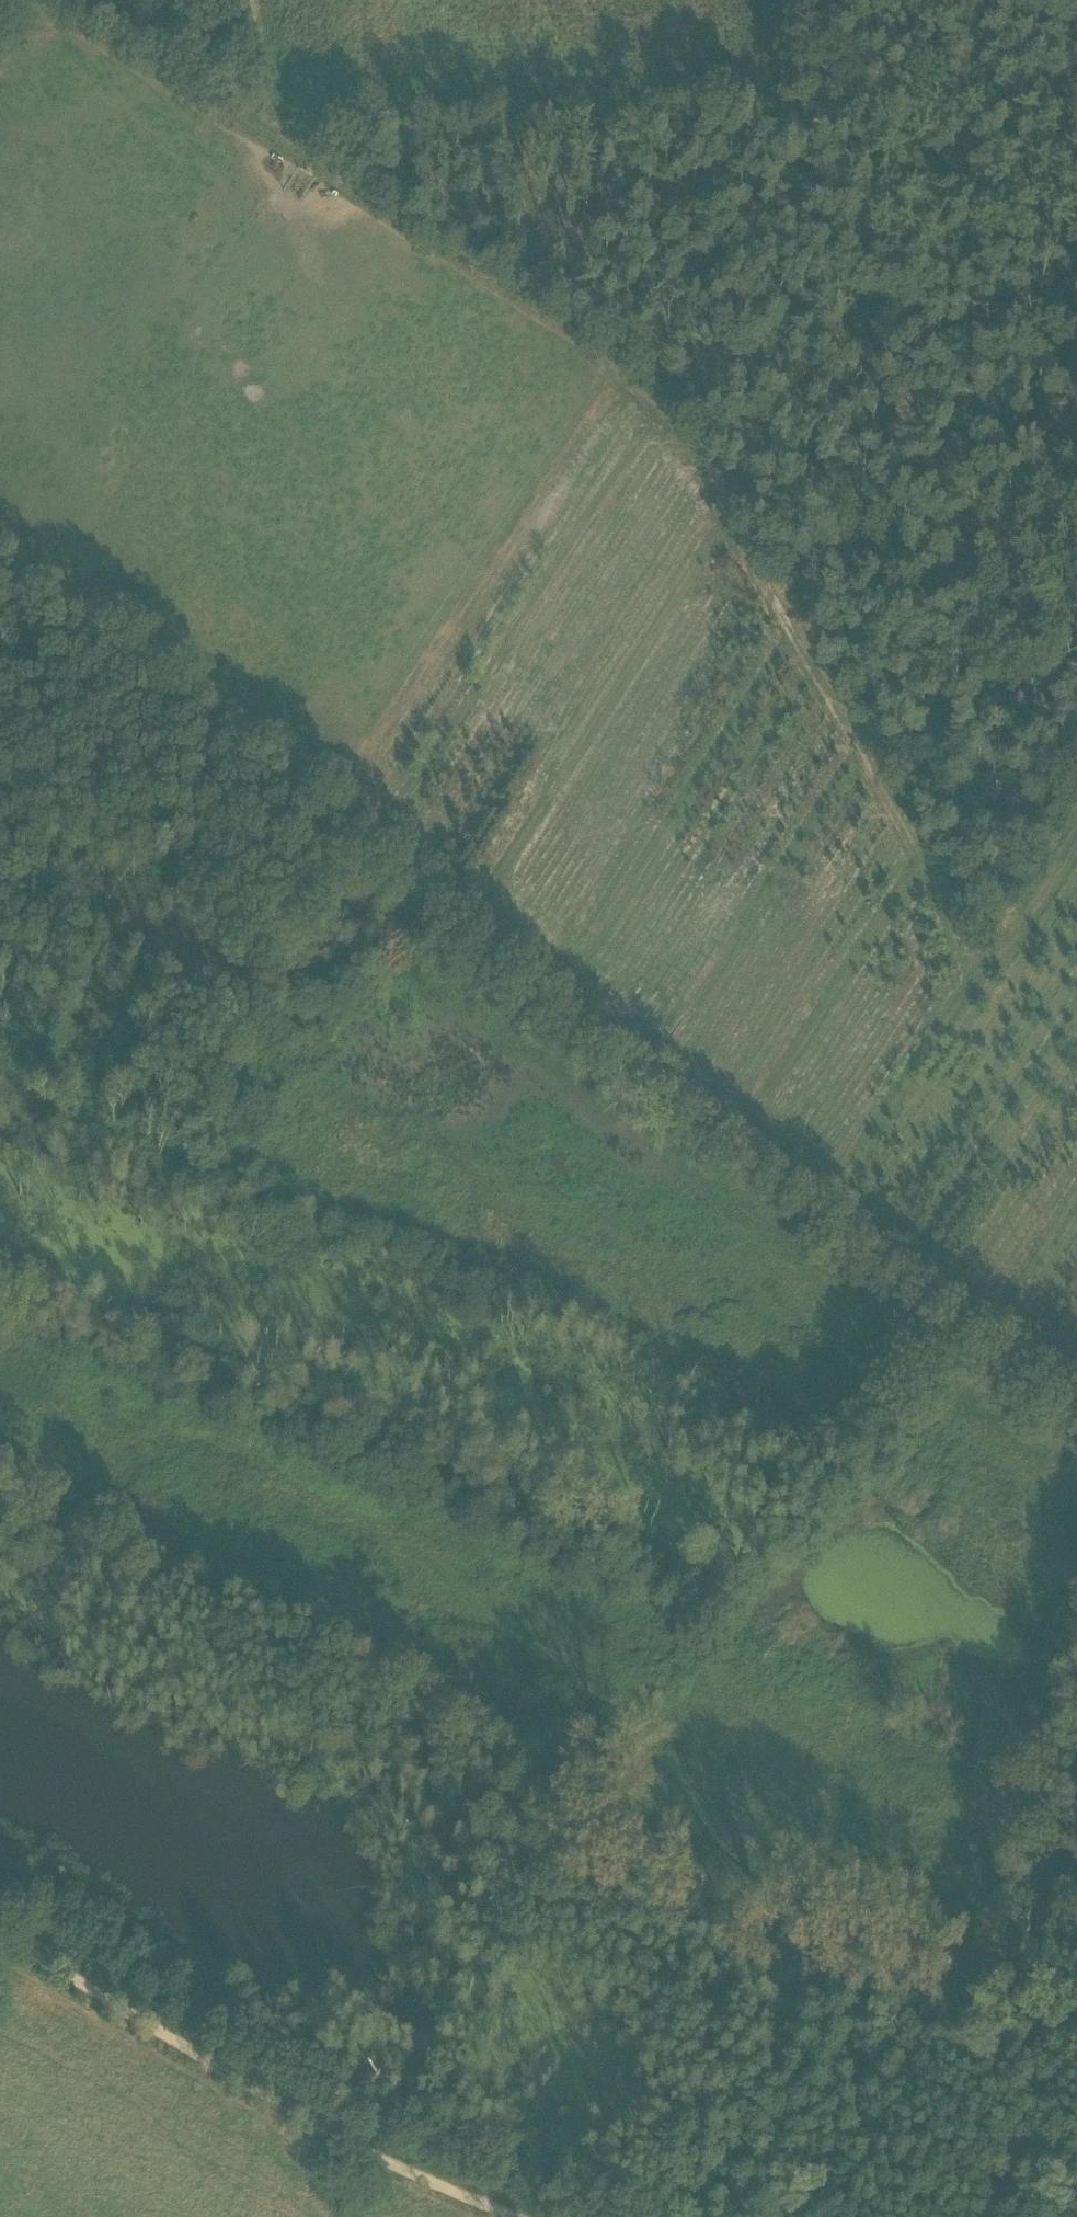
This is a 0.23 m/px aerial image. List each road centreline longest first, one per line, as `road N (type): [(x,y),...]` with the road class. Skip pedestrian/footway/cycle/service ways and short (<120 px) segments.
road 1 (track): [(1076,1378),(105,595),(20,604),(0,591)]
road 2 (track): [(1076,109),(285,138),(152,39)]
road 3 (track): [(516,2216),(313,2128),(0,1936)]

